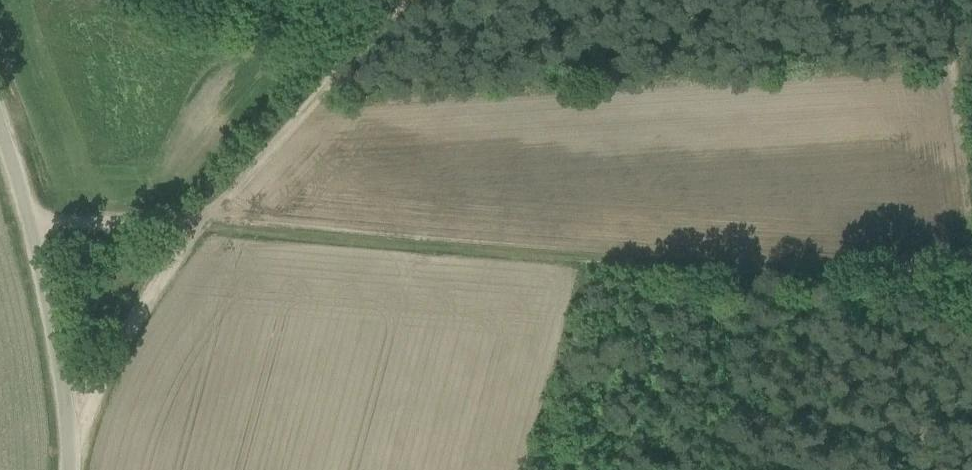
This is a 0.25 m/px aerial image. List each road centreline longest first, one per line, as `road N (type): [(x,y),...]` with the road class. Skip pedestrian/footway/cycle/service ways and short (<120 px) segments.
road 1 (track): [(971,288),(195,223)]
road 2 (unclassified): [(70,469),(65,400),(30,224),(0,133)]
road 3 (track): [(399,0),(195,223)]
road 4 (track): [(195,223),(72,444)]
road 5 (track): [(943,0),(971,225)]
road 6 (track): [(30,224),(195,223)]

